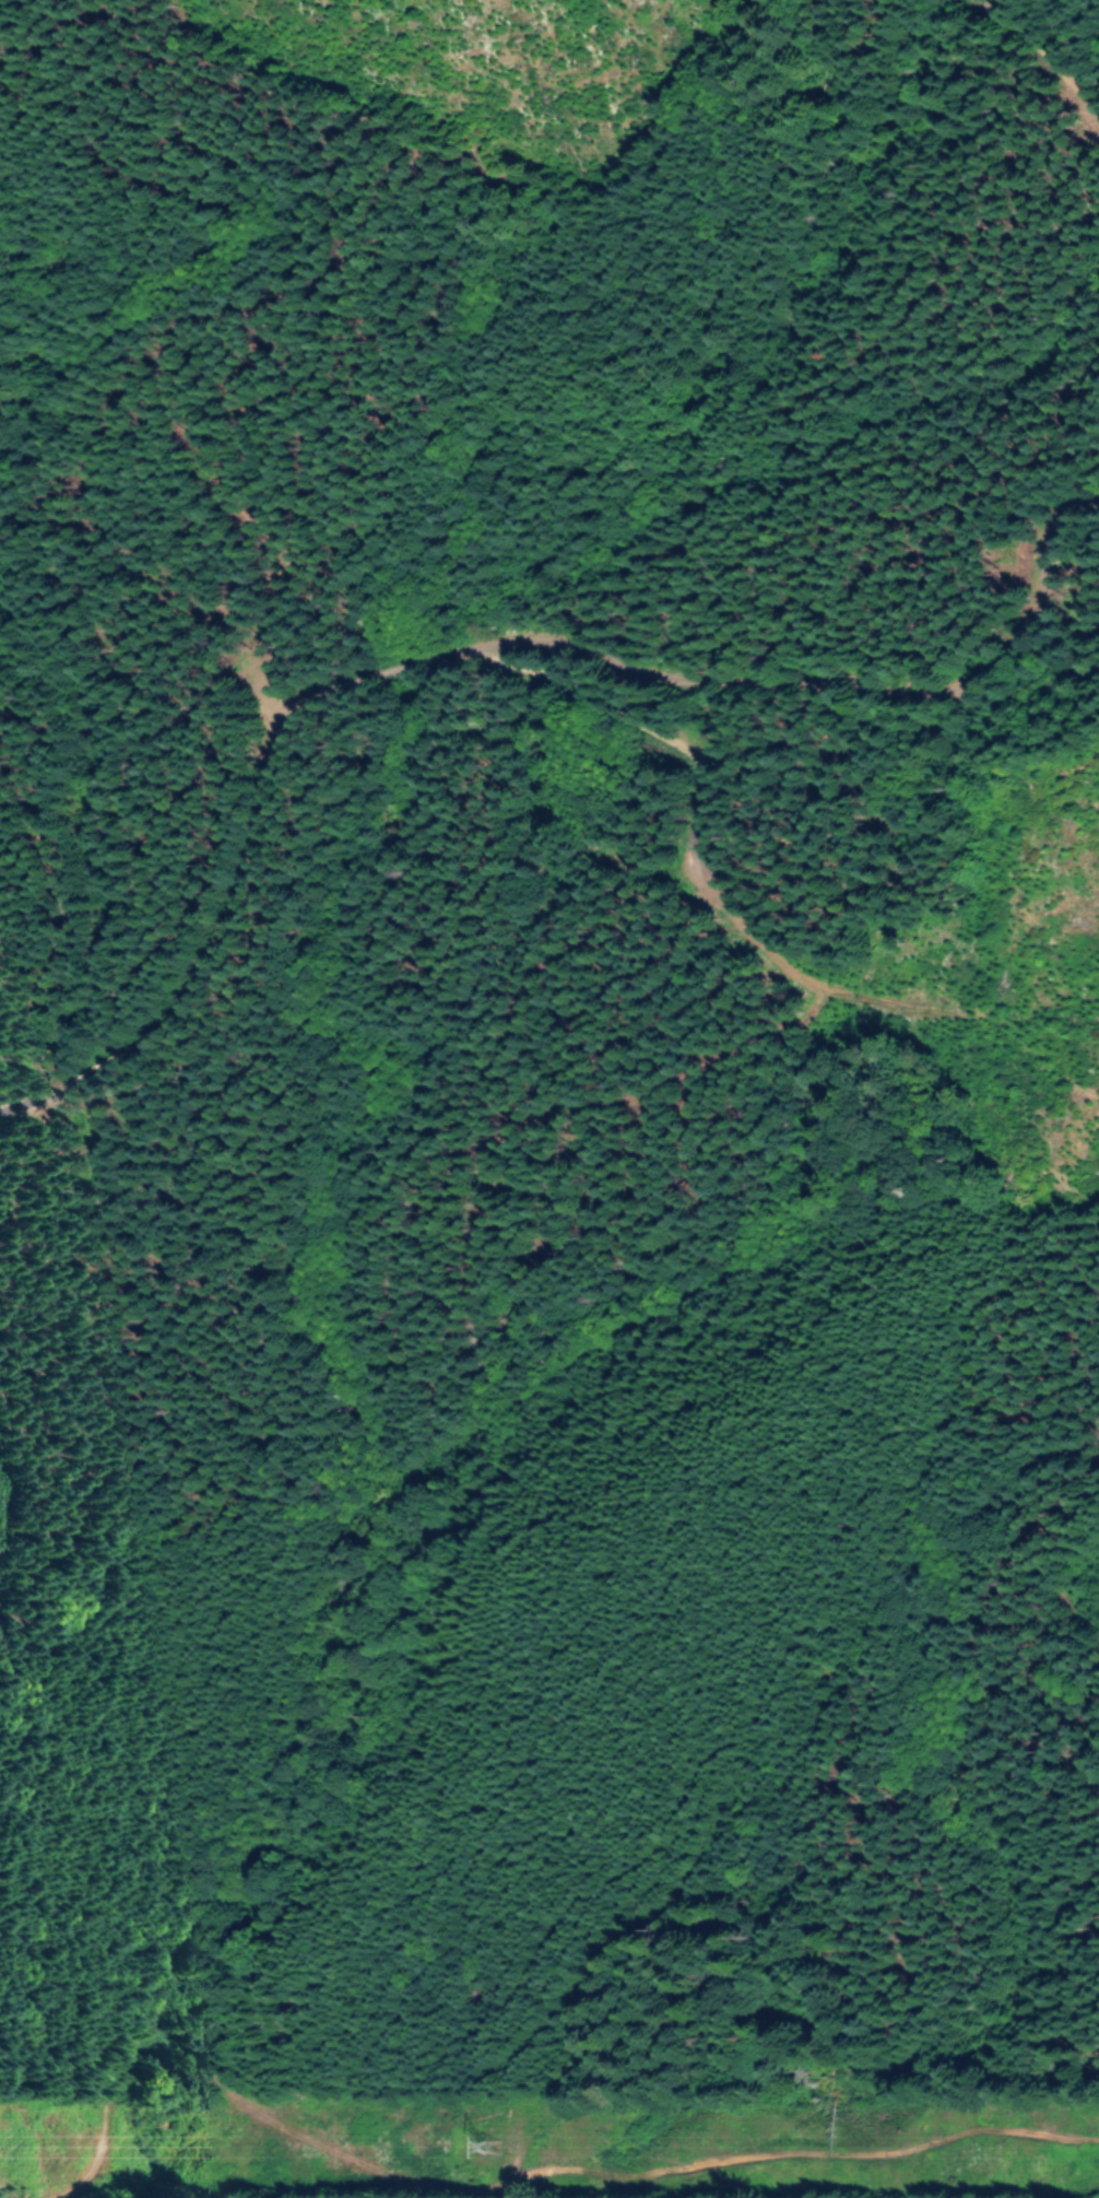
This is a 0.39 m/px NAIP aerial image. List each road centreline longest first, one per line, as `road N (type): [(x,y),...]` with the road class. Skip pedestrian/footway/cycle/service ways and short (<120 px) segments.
road 1 (track): [(962,0),(1098,146)]

